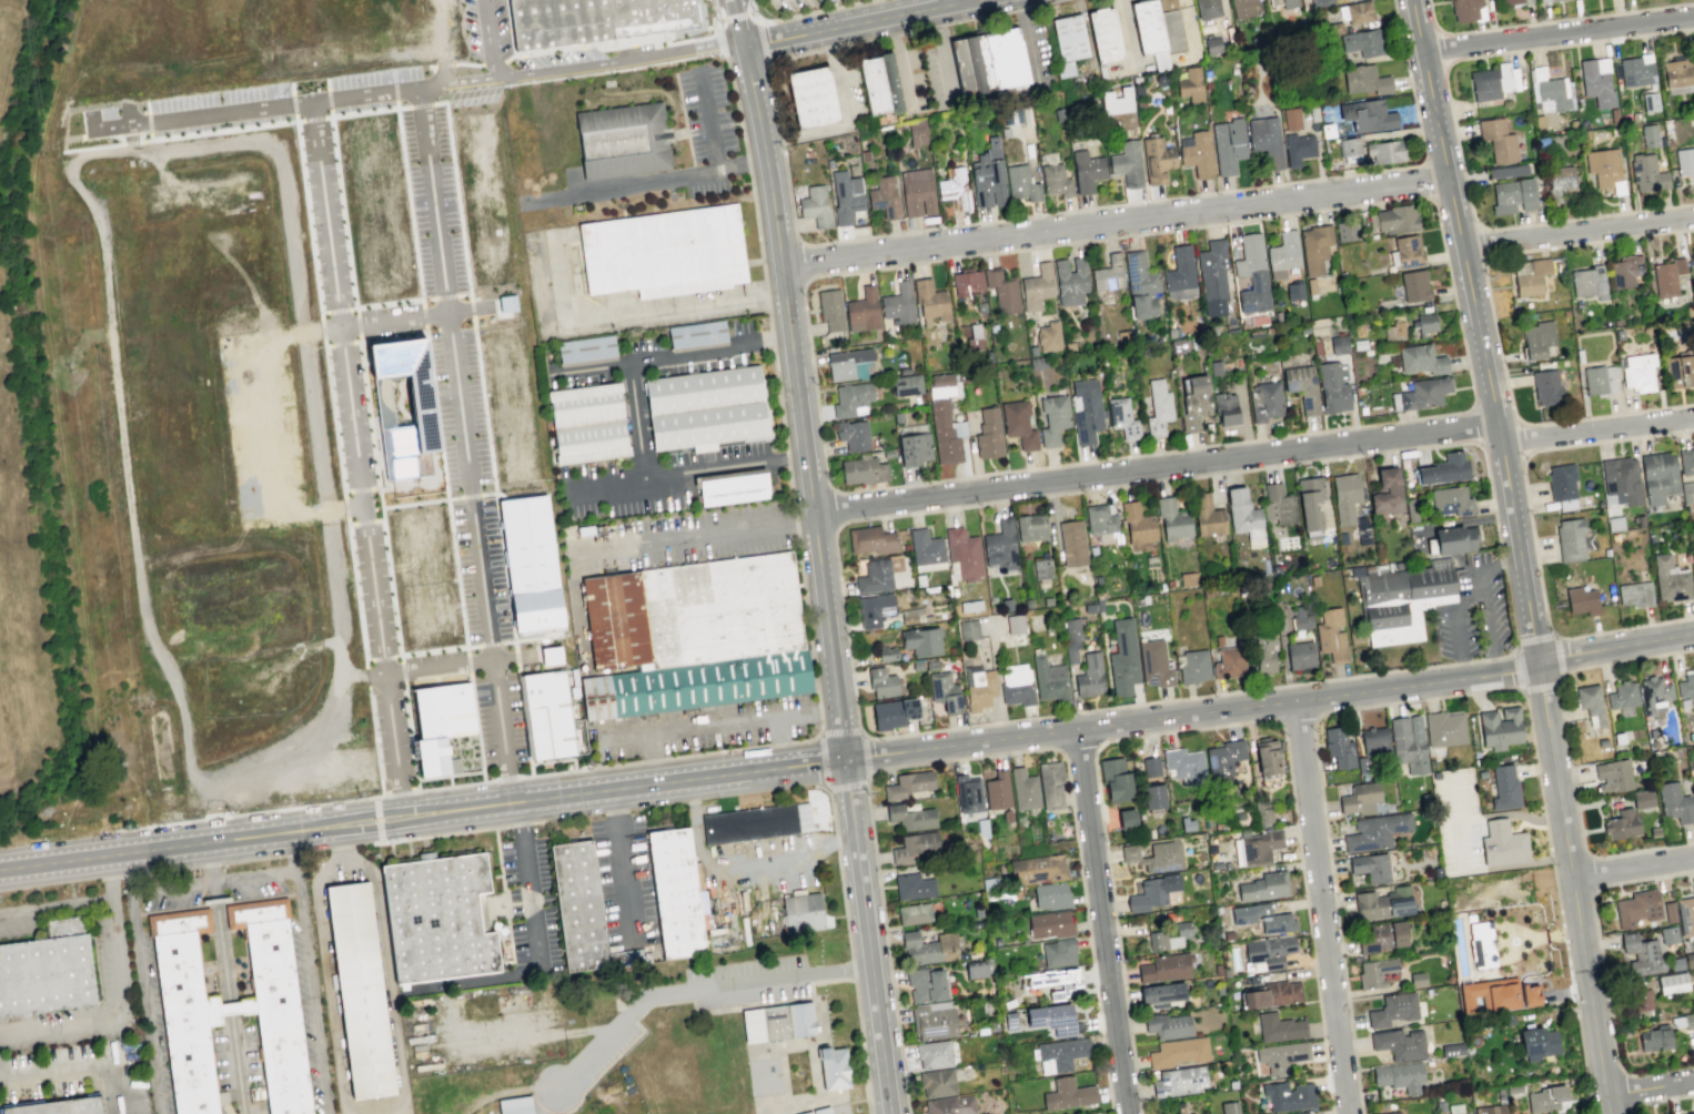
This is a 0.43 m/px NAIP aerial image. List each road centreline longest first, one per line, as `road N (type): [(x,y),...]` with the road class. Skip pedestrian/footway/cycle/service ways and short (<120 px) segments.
road 1 (track): [(213,816),(212,800),(199,787),(189,762),(177,693),(142,614),(101,231),(67,165),(83,154),(252,138),(270,143),(282,166),(342,666),(337,705),(315,742),(270,770),(199,787)]
road 2 (tertiary): [(849,759),(772,156),(737,0)]
road 3 (residential): [(1499,423),(818,514)]
road 4 (tertiary): [(1539,665),(1503,444),(1412,0)]
road 5 (residential): [(1449,180),(785,265)]
road 6 (secondary): [(1539,665),(1081,730)]
road 7 (tertiary): [(1606,1096),(1539,665)]
road 8 (residential): [(1349,1113),(1299,700)]
road 9 (residential): [(1129,1113),(1081,730)]
road 10 (secondary): [(849,759),(472,807)]
road 11 (tertiary): [(896,1113),(849,759)]
road 12 (track): [(321,328),(253,342),(274,517),(361,507)]
road 13 (residential): [(416,88),(90,129)]
road 14 (secondary): [(300,829),(0,870)]
road 15 (residential): [(1693,17),(1423,52)]
road 16 (secondary): [(1081,730),(849,759)]
road 17 (residential): [(1693,219),(1462,246)]
road 18 (residential): [(971,0),(748,48)]
road 19 (residential): [(1693,419),(1503,444)]
road 20 (secondary): [(300,829),(379,828),(472,807)]
road 21 (secondary): [(472,807),(376,811),(300,829)]
road 22 (residential): [(487,306),(321,328)]
road 23 (secondary): [(1693,637),(1539,665)]
road 24 (track): [(128,123),(130,142),(153,151),(173,183),(215,184),(245,174)]
road 25 (residential): [(1693,859),(1572,880)]

